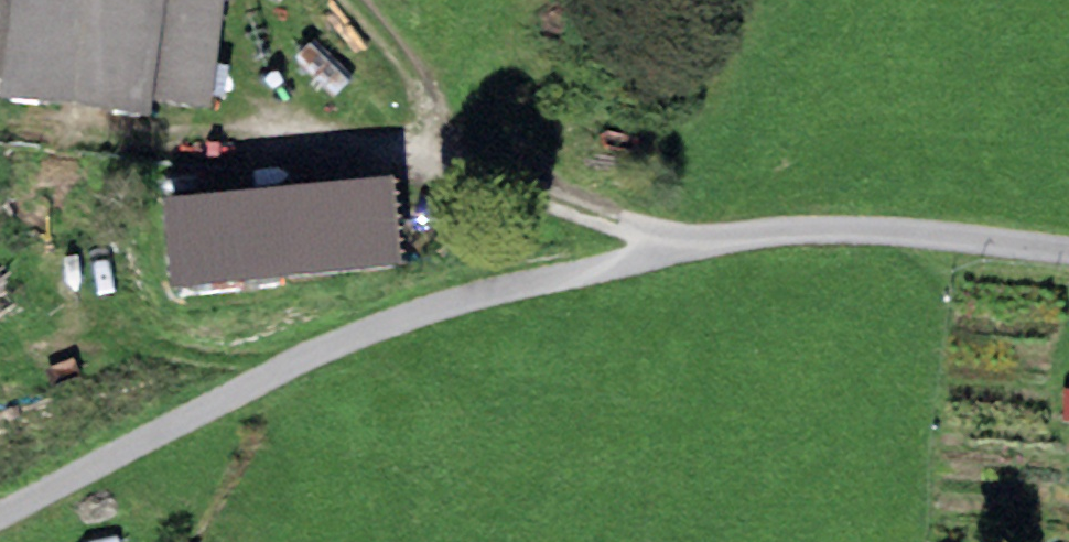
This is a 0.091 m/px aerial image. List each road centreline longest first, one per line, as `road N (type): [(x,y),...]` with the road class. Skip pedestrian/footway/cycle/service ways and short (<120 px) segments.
road 1 (track): [(1068,249),(958,237),(687,244),(367,332),(0,529)]
road 2 (track): [(687,244),(491,191),(435,149),(431,99),(392,36),(356,0)]

